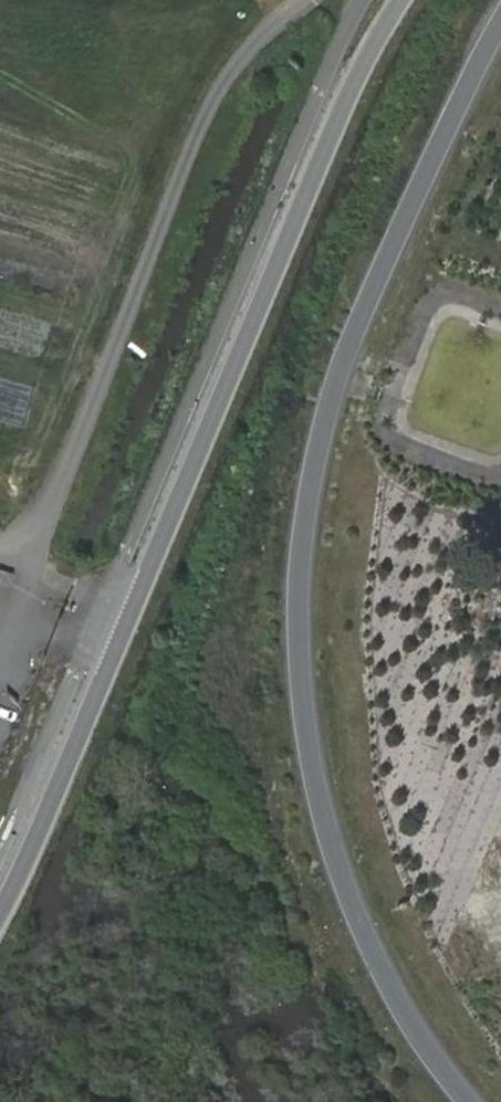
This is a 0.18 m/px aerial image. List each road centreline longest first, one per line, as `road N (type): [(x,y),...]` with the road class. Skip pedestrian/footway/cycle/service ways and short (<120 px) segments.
road 1 (motorway): [(466,1101),(400,1010),(350,901),(302,710),(296,586),(320,434),(350,341),(500,26)]
road 2 (motorway): [(400,0),(351,87),(0,907)]

